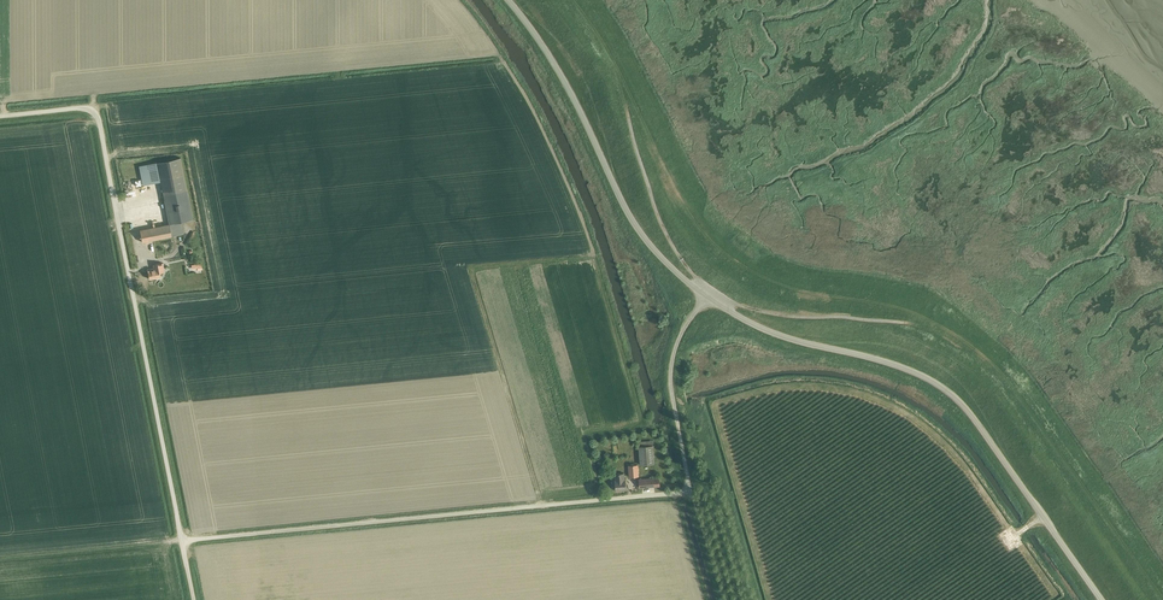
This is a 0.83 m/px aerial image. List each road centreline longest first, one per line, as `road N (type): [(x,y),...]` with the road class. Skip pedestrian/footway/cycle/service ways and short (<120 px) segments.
road 1 (track): [(1148,599),(979,365),(902,322),(803,301),(730,272),(671,202),(600,53),(562,0)]
road 2 (unclassified): [(181,541),(680,493),(688,482),(671,371),(705,297)]
road 3 (unclassified): [(181,541),(98,118),(83,108),(0,116)]
road 4 (unclassified): [(1101,599),(968,411),(936,383),(767,330),(705,297)]
road 5 (unclassified): [(705,297),(639,230),(565,83),(508,0)]

